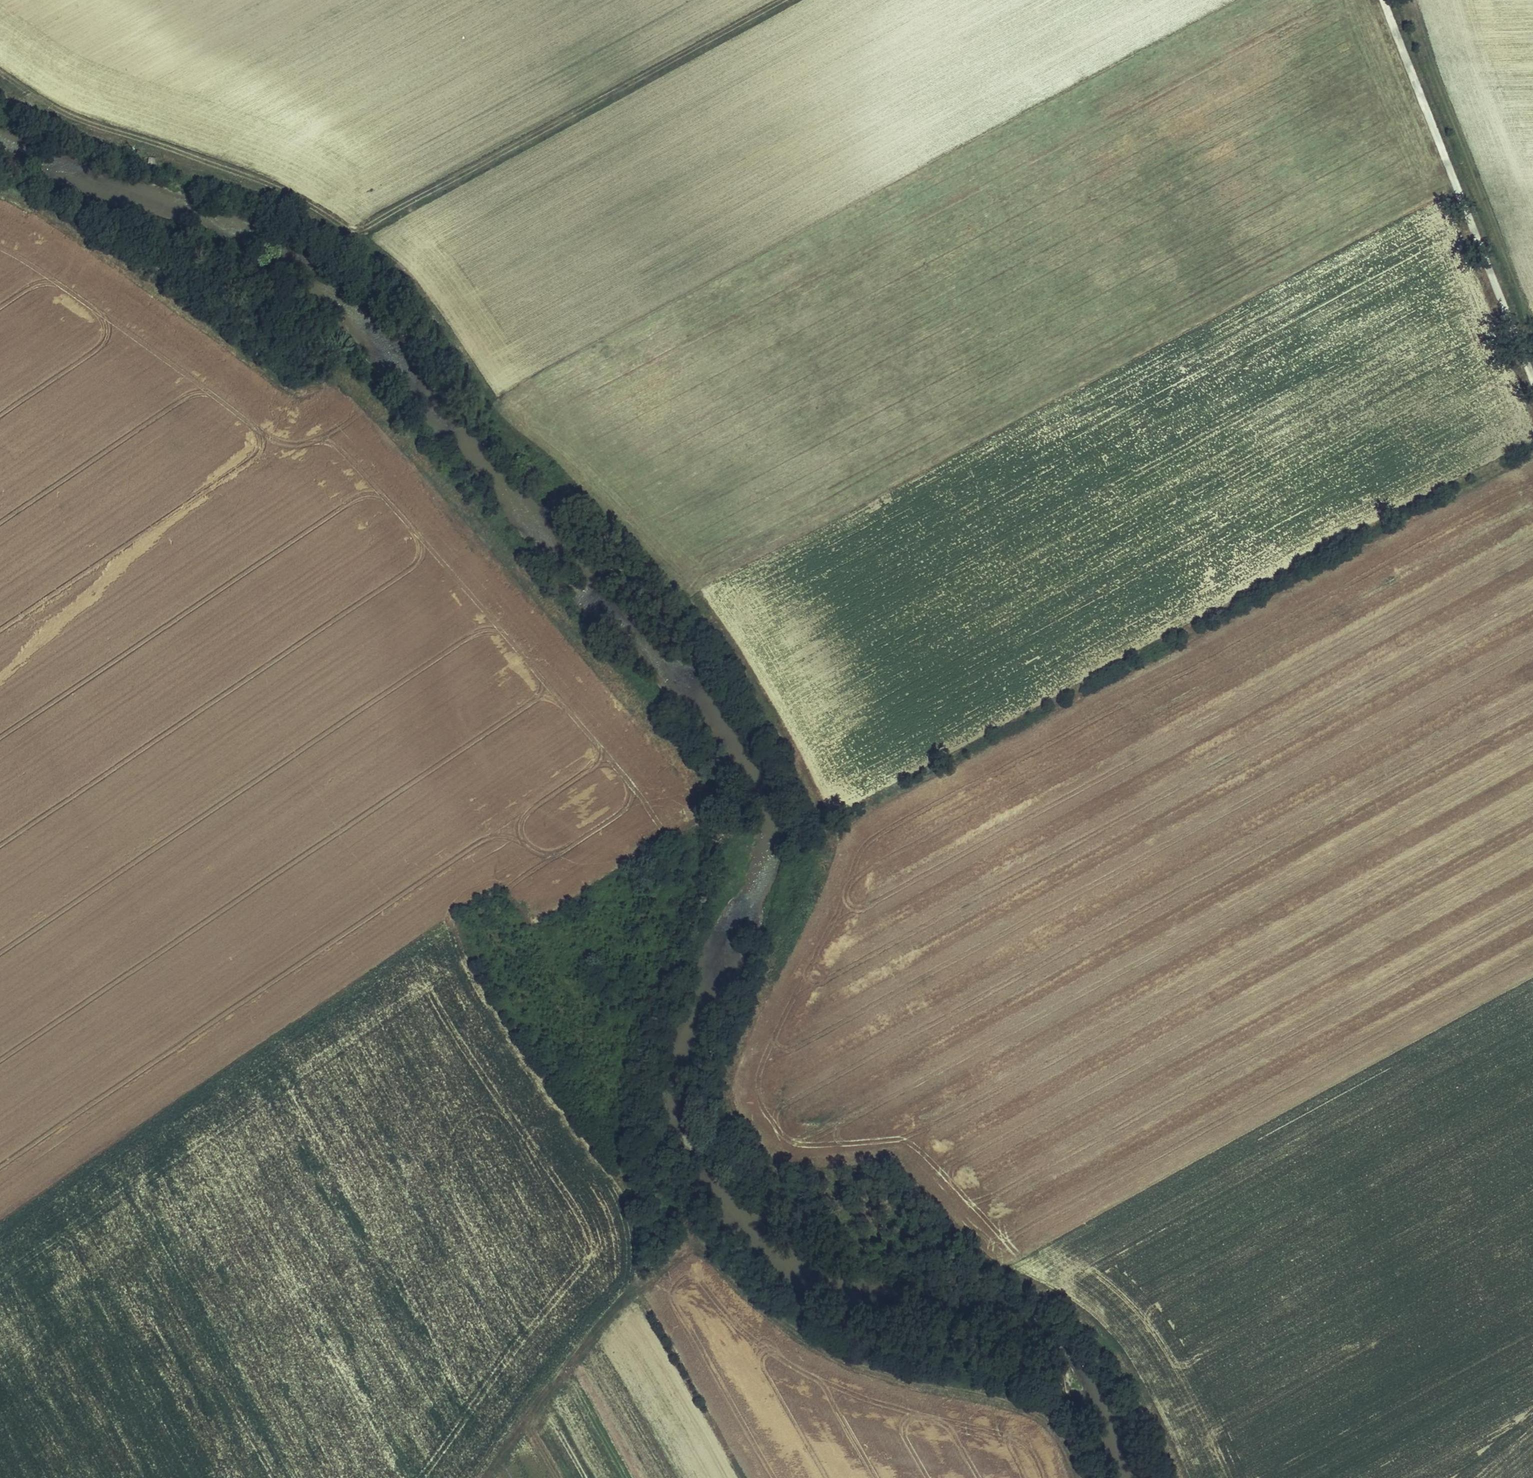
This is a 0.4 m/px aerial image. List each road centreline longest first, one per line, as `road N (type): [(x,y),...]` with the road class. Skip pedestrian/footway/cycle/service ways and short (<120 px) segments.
road 1 (track): [(1532,375),(1386,0)]
road 2 (track): [(629,1286),(487,1477)]

